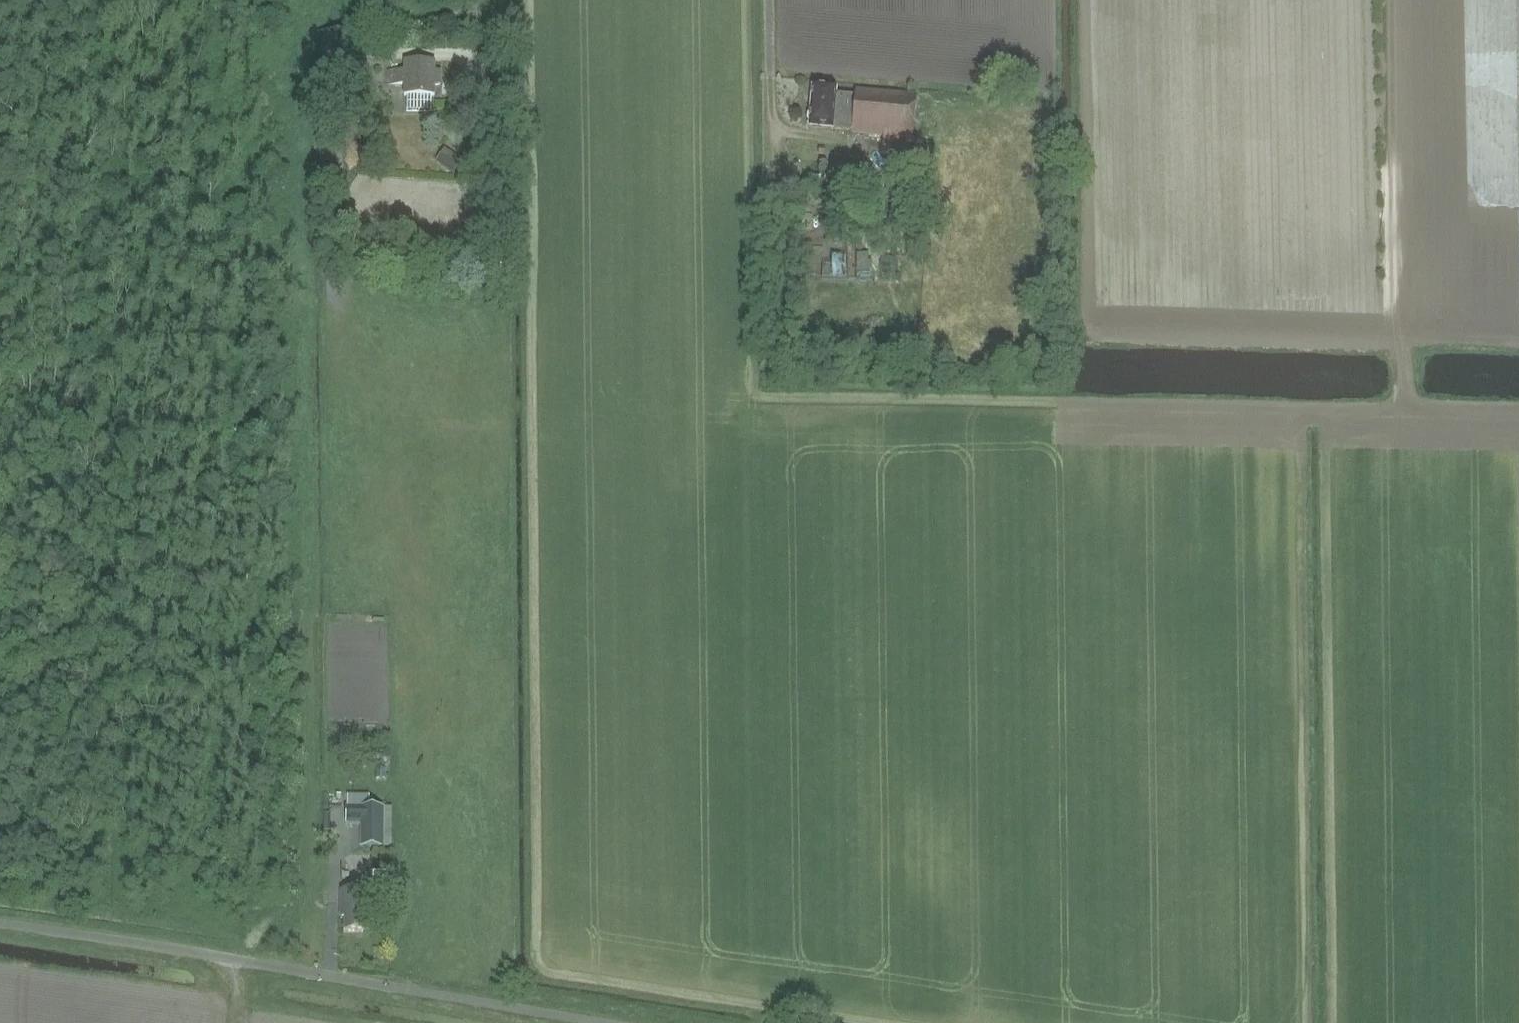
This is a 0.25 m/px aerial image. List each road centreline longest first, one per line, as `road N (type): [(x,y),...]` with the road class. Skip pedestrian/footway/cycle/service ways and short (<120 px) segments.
road 1 (unclassified): [(611,1022),(0,925)]

